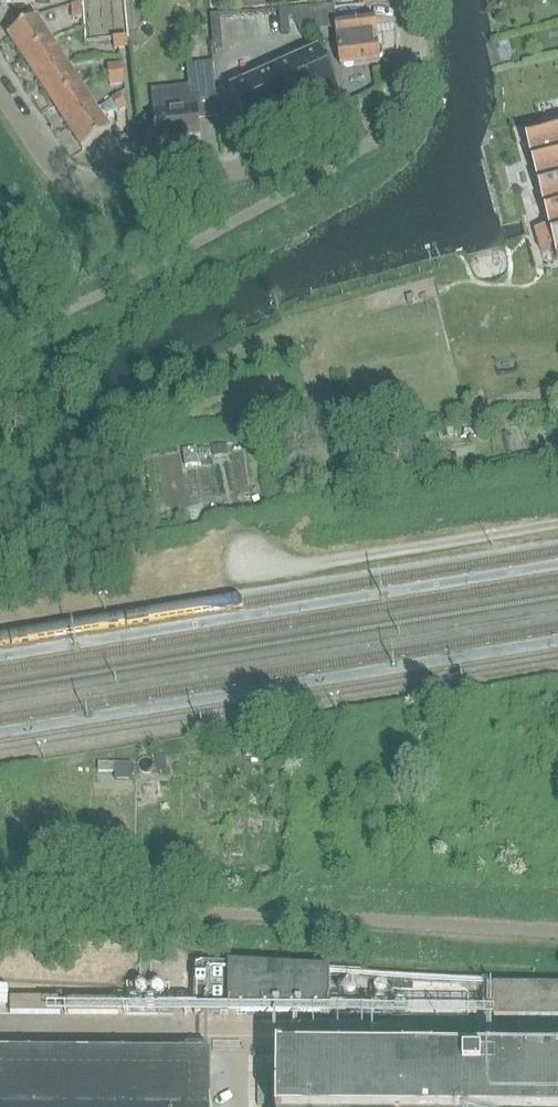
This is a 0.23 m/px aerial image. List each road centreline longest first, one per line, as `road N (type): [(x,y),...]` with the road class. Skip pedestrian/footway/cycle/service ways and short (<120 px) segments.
road 1 (residential): [(408,0),(407,65),(383,108),(144,184),(104,190),(79,177),(0,62)]
road 2 (unclassified): [(557,930),(0,900)]

